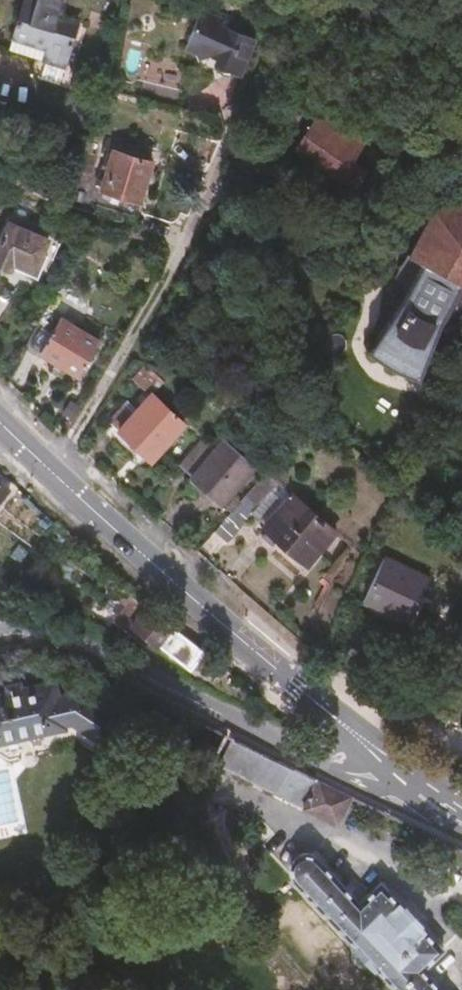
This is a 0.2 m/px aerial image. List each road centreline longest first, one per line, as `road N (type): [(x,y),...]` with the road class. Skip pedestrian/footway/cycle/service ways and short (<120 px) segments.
road 1 (secondary): [(0,424),(371,748)]
road 2 (unclassified): [(0,630),(20,624),(86,643),(323,762),(371,748)]
road 3 (track): [(328,713),(395,712),(461,758)]

